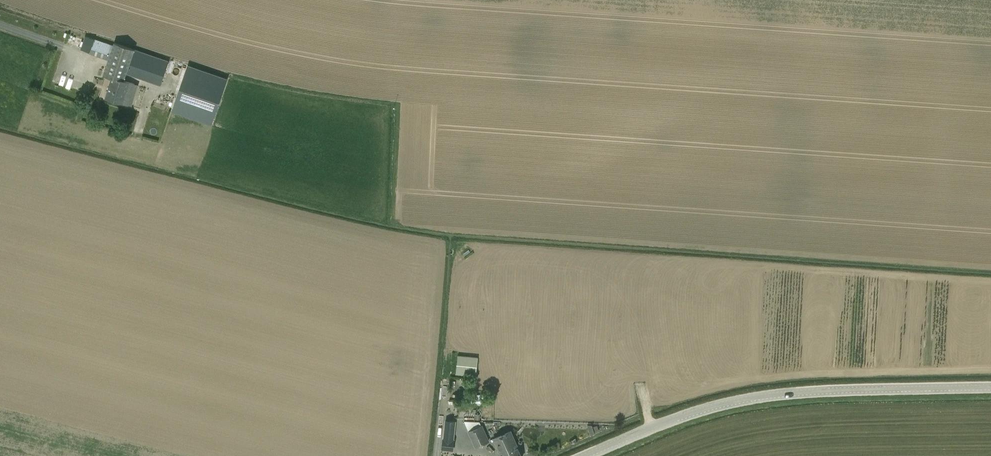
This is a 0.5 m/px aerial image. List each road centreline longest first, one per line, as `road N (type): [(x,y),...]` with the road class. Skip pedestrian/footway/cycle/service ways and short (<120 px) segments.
road 1 (unclassified): [(586,455),(742,401),(990,388)]

